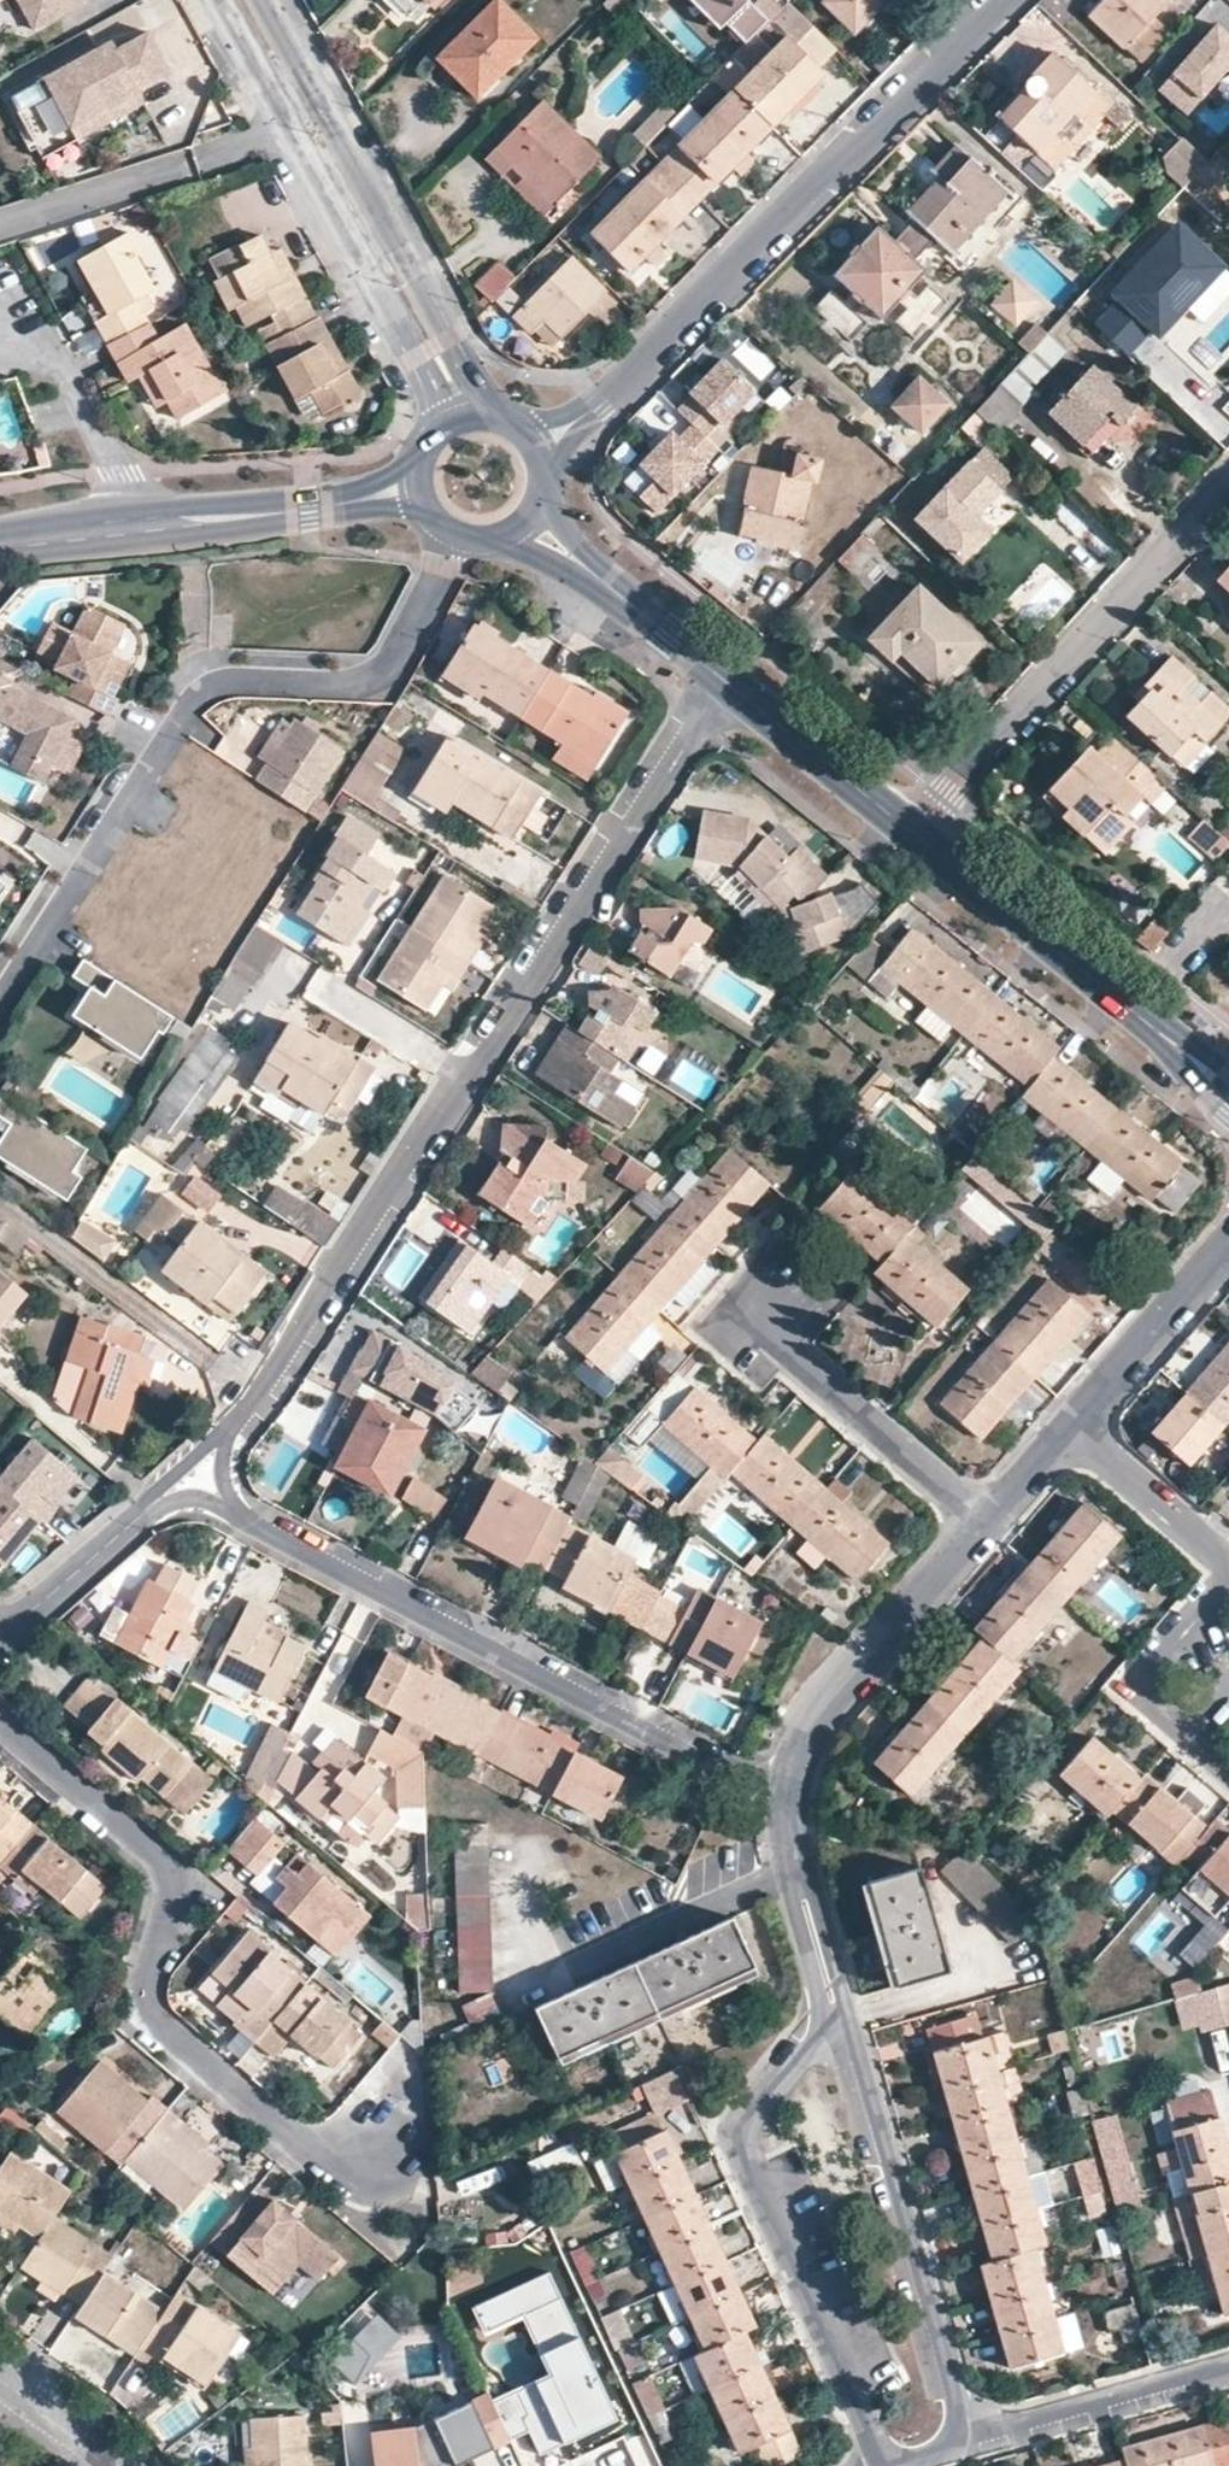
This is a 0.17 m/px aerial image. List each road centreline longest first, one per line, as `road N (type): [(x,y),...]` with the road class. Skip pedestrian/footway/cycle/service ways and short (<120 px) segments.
road 1 (residential): [(729,680),(492,1050),(453,1087),(323,1285),(278,1368),(232,1426)]
road 2 (residential): [(460,535),(394,662),(380,671),(362,679),(205,690),(0,1003)]
road 3 (residential): [(0,1729),(166,1857),(175,1889),(155,1992),(169,2029),(306,2142),(375,2157)]
road 4 (residential): [(238,1513),(793,1796)]
road 5 (residential): [(997,0),(582,417)]
road 6 (residential): [(839,2031),(816,2045),(744,2140),(889,2465)]
road 7 (residential): [(490,415),(259,0)]
road 8 (residential): [(916,833),(1228,483)]
road 9 (residential): [(963,2426),(859,2043),(839,2031)]
road 10 (secondary): [(0,541),(361,498)]
road 11 (residential): [(793,1796),(804,1749),(830,1704),(990,1522)]
road 12 (secondary): [(1181,1045),(916,833)]
road 13 (residential): [(293,127),(420,353),(448,426)]
road 14 (residential): [(293,127),(0,222)]
road 15 (residential): [(768,1327),(990,1522)]
road 16 (residential): [(963,2426),(1004,2427),(1228,2362)]
road 17 (residential): [(1070,1432),(1228,1247)]
road 18 (secondary): [(916,833),(729,680)]
road 19 (residential): [(1228,1568),(1070,1432)]
road 20 (residential): [(1228,1580),(1145,1681),(1144,1690),(1187,1732)]
road 21 (residential): [(2,1633),(143,1513)]
road 22 (secondary): [(729,680),(593,566)]
road 23 (residential): [(837,2017),(847,2002),(832,1945),(817,1893),(801,1882)]
road 24 (residential): [(121,2465),(0,2378)]
road 25 (residential): [(801,1882),(795,1897),(822,2007),(837,2017)]
road 26 (residential): [(223,0),(293,127)]
road 27 (residential): [(232,1426),(143,1513)]
road 28 (residential): [(990,1522),(1070,1432)]

